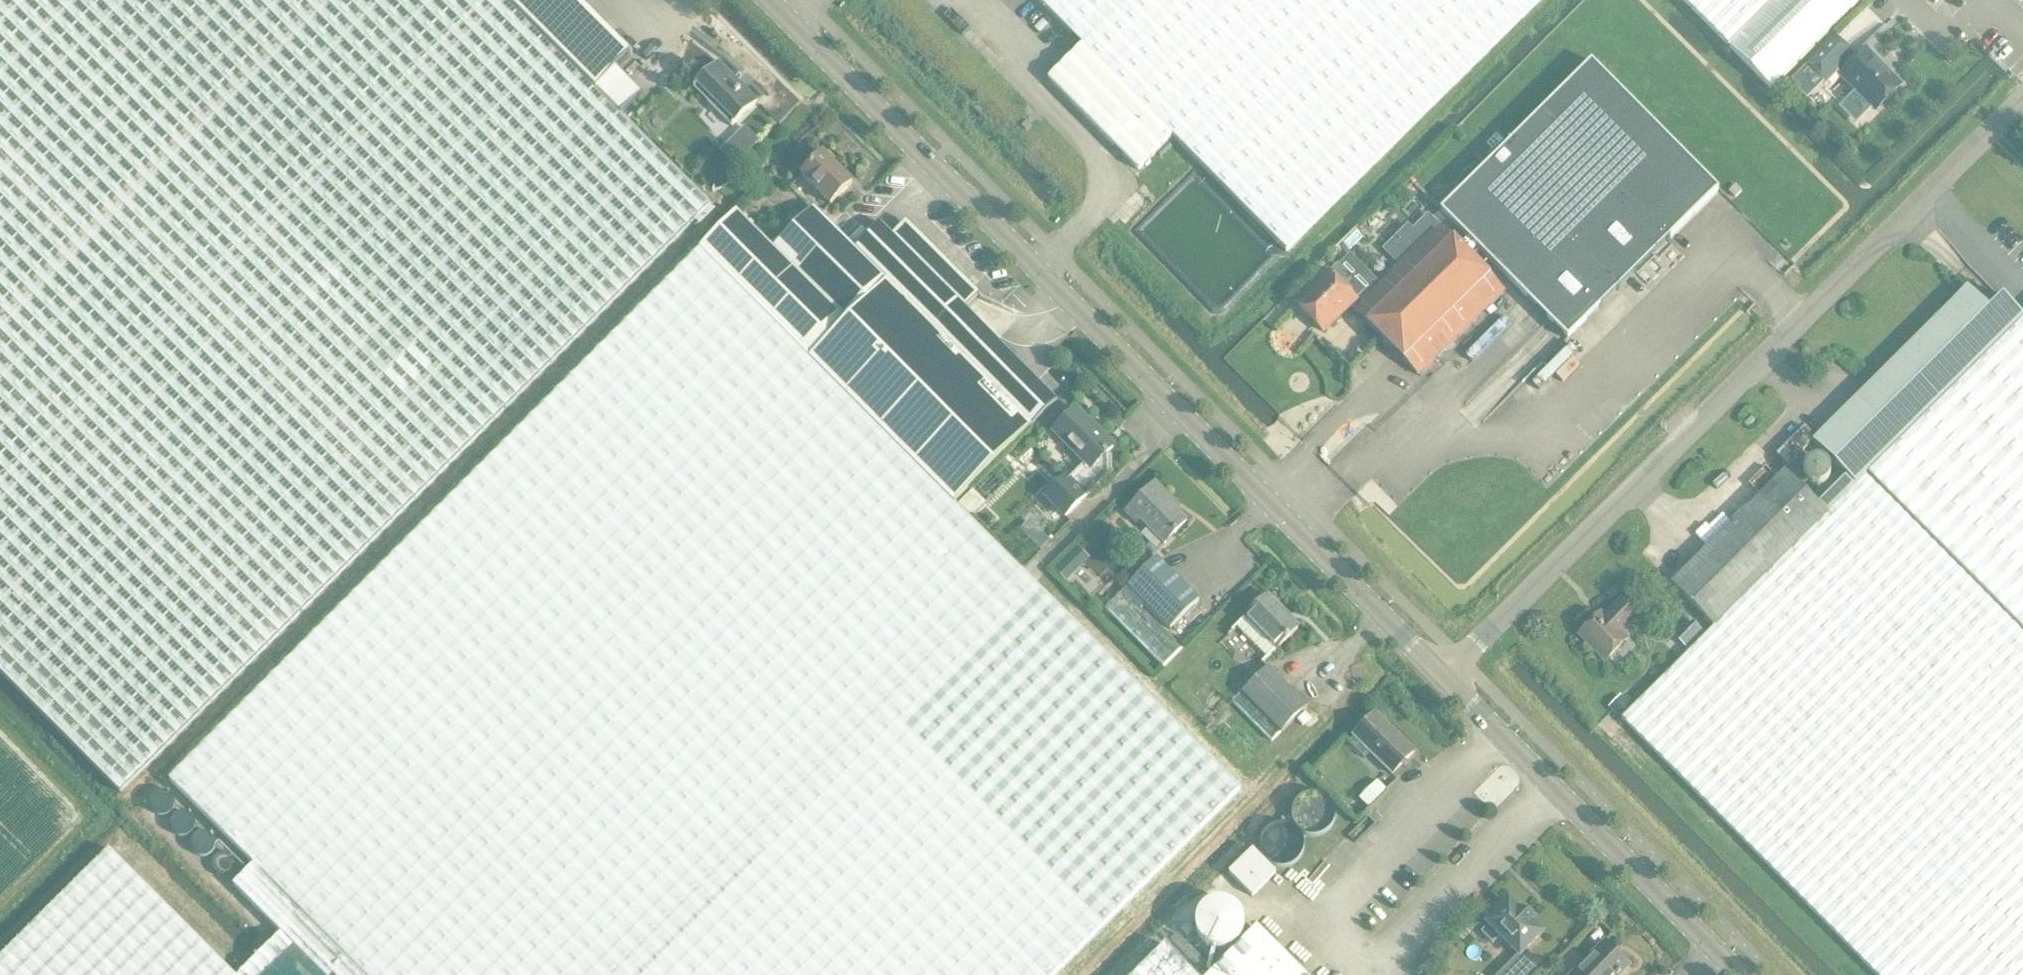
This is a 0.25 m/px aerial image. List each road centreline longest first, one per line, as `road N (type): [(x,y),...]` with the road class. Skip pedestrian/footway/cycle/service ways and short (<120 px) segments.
road 1 (tertiary): [(1442,676),(769,0)]
road 2 (unclassified): [(1442,676),(2022,99)]
road 3 (tertiary): [(1740,974),(1442,676)]

